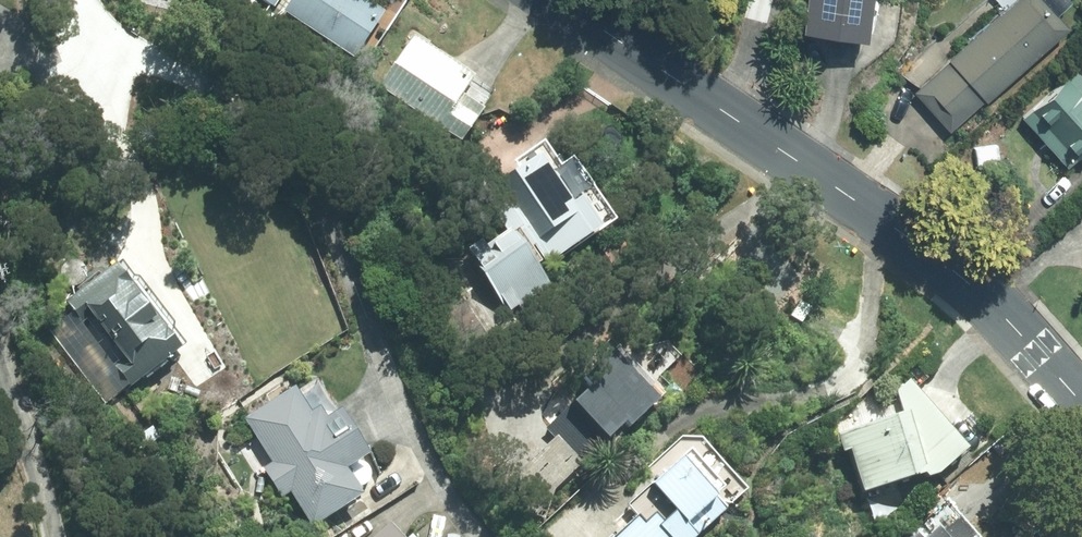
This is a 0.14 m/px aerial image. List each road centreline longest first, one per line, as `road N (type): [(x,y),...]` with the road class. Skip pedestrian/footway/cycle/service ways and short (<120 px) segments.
road 1 (tertiary): [(1081,409),(992,313),(581,0)]

